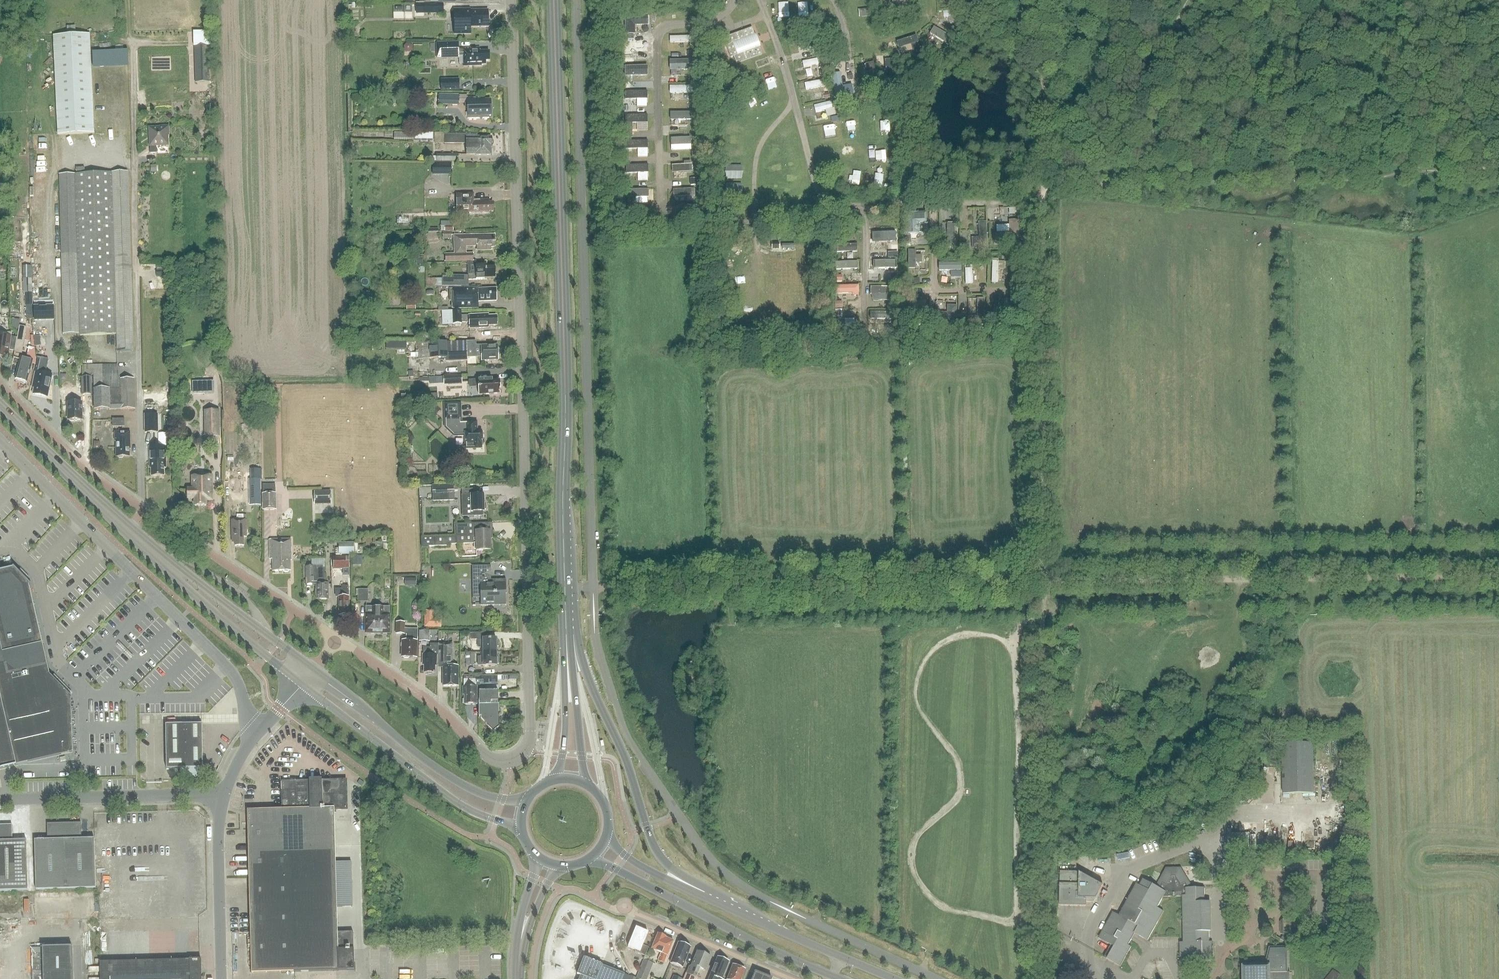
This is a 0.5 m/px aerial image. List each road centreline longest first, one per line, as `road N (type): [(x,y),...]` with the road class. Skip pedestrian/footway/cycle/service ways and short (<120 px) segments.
road 1 (residential): [(522,753),(531,726),(511,0)]
road 2 (primary): [(566,634),(556,0)]
road 3 (unclassified): [(594,613),(575,0)]
road 4 (track): [(1498,575),(1043,582)]
road 5 (track): [(1043,582),(593,588)]
road 6 (track): [(1043,582),(1042,153)]
road 7 (track): [(1040,978),(1043,582)]
road 8 (unclassified): [(0,440),(272,719)]
road 9 (primary): [(703,897),(658,853),(625,755),(566,634)]
road 10 (primary): [(587,860),(833,975)]
road 11 (secondary): [(302,685),(458,804),(523,835)]
road 12 (secondary): [(528,798),(503,800),(456,780),(315,672)]
road 13 (unclassified): [(337,639),(142,508)]
road 14 (secondary): [(315,672),(129,533)]
road 15 (secondary): [(129,533),(233,633),(302,685)]
road 16 (unclassified): [(0,802),(222,801)]
road 17 (unclassified): [(510,760),(480,751),(415,689),(337,639)]
road 18 (unclassified): [(142,508),(87,468),(0,384)]
road 19 (residential): [(625,908),(793,978)]
road 20 (secondary): [(0,406),(129,533)]
road 21 (unclassified): [(223,978),(222,801)]
road 22 (unclassified): [(936,978),(788,910)]
road 23 (track): [(1042,153),(1043,0)]
road 24 (primary): [(840,957),(703,897)]

